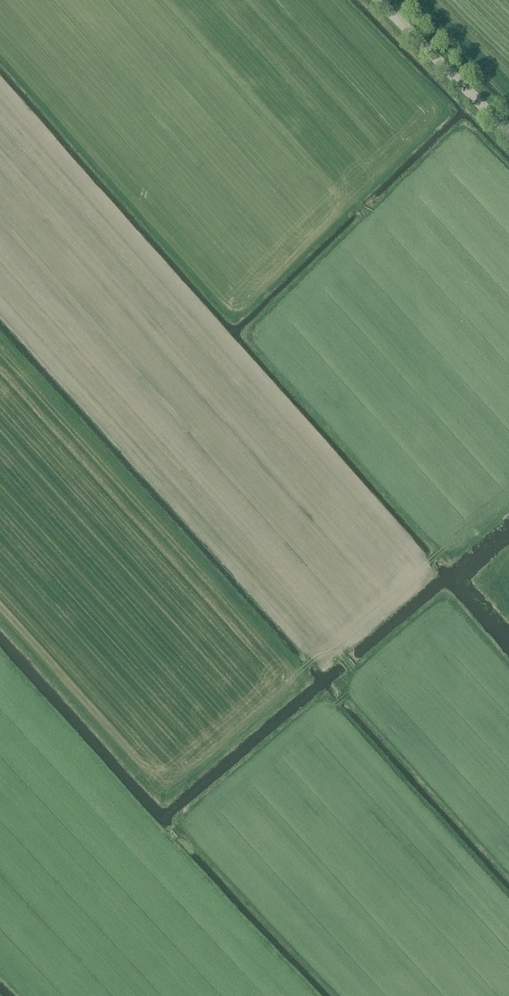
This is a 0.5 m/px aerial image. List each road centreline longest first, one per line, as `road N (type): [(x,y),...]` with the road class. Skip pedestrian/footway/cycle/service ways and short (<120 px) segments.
road 1 (tertiary): [(508,134),(377,0)]

